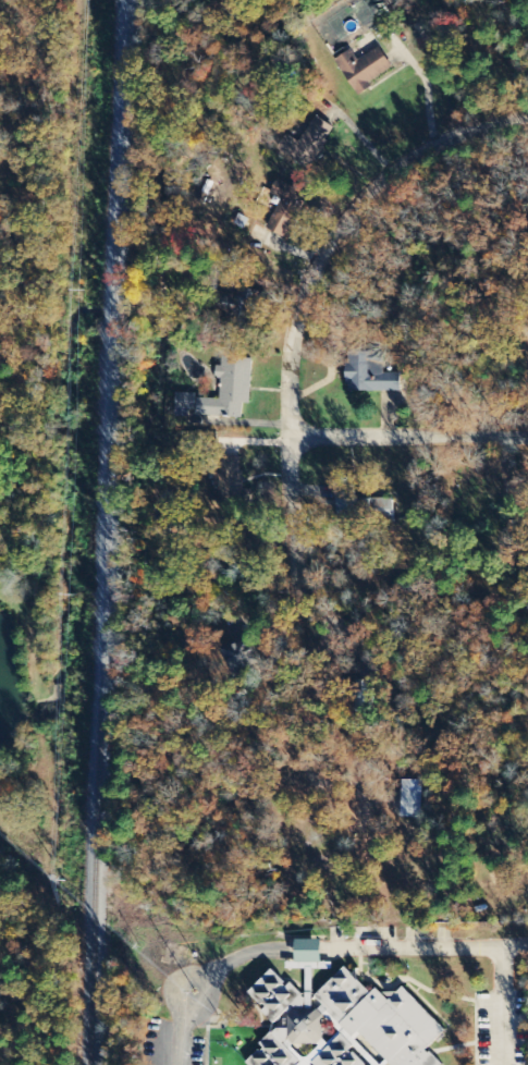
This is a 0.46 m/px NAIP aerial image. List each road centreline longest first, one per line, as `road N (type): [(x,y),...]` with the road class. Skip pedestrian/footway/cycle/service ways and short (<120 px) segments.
road 1 (residential): [(291,524),(295,336),(312,278),(341,232),(416,160),(459,136),(527,119)]
road 2 (residential): [(527,439),(292,439)]

